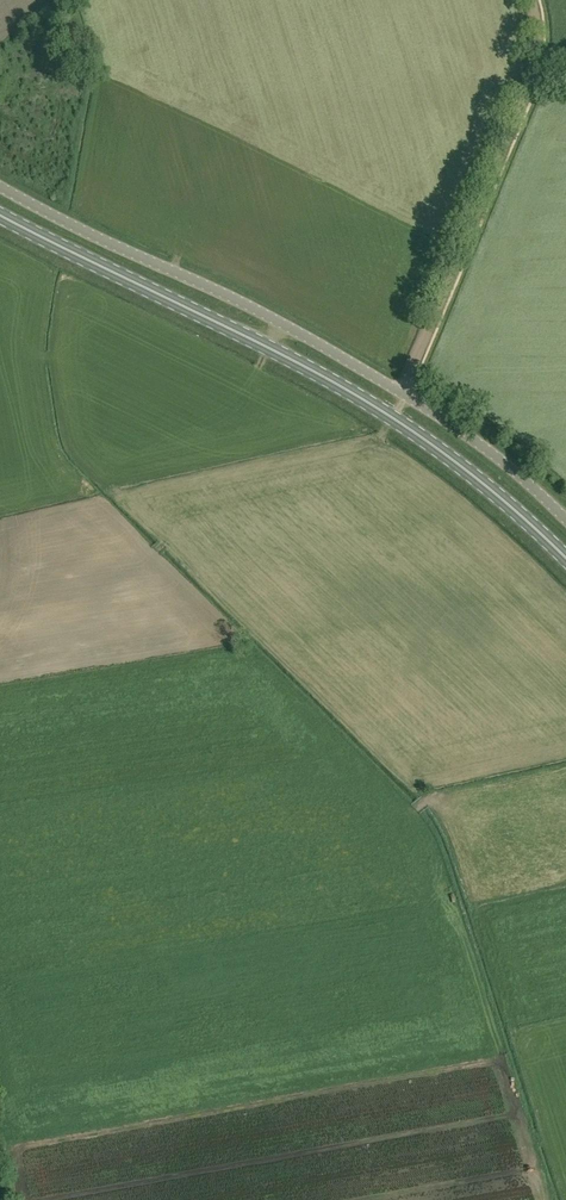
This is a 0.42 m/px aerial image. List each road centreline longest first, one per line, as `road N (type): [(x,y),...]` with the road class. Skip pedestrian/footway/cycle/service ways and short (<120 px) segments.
road 1 (primary): [(565,559),(394,418),(0,216)]
road 2 (unclassified): [(565,520),(469,437),(332,352),(0,189)]
road 3 (track): [(529,80),(394,418)]

